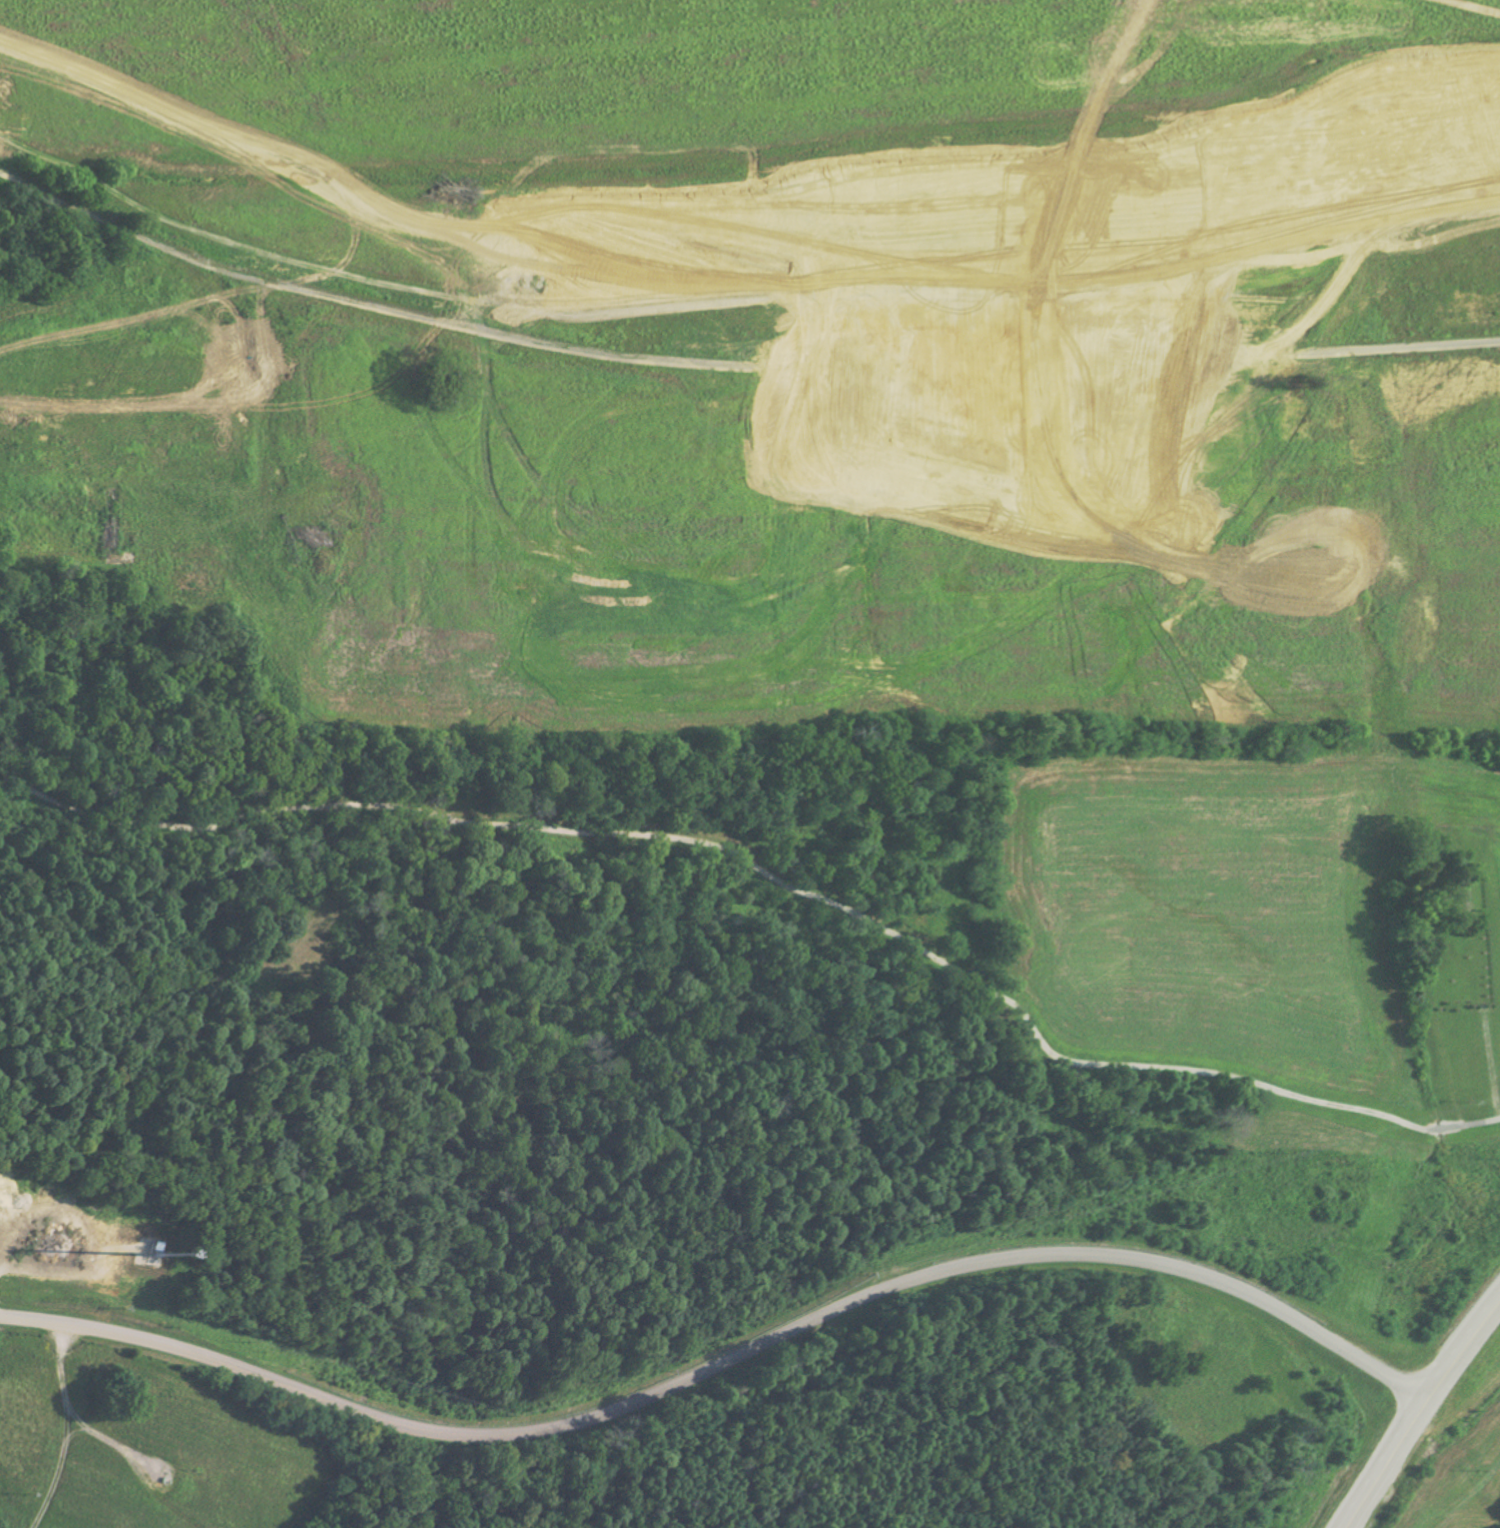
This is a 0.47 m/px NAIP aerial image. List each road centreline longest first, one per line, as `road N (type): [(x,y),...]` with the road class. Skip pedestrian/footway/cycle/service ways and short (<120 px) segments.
road 1 (tertiary): [(1499,1285),(1417,1398),(1231,1286),(1126,1255),(1084,1253),(1002,1259),(921,1277),(608,1412),(488,1433),(370,1416),(149,1340),(0,1316)]
road 2 (residential): [(1499,337),(1367,351),(963,363),(746,367),(623,357),(461,326),(219,264),(0,166)]
road 3 (tertiary): [(1417,1398),(1343,1527)]

